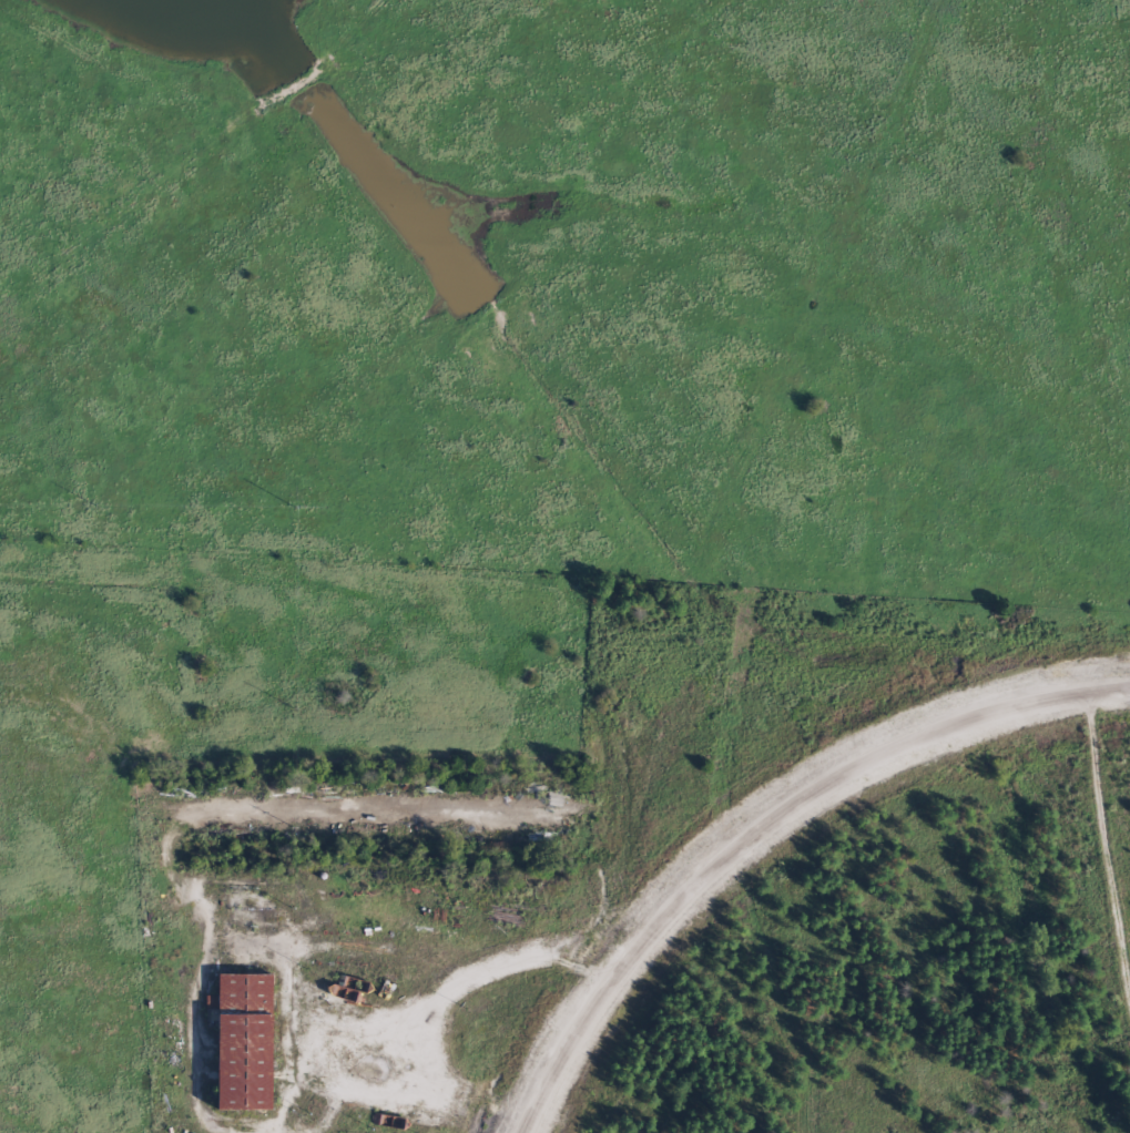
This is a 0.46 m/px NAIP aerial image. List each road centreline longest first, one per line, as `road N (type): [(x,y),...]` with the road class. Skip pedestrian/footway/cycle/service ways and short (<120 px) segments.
road 1 (residential): [(1129,299),(991,289),(880,249),(753,166),(632,0)]

